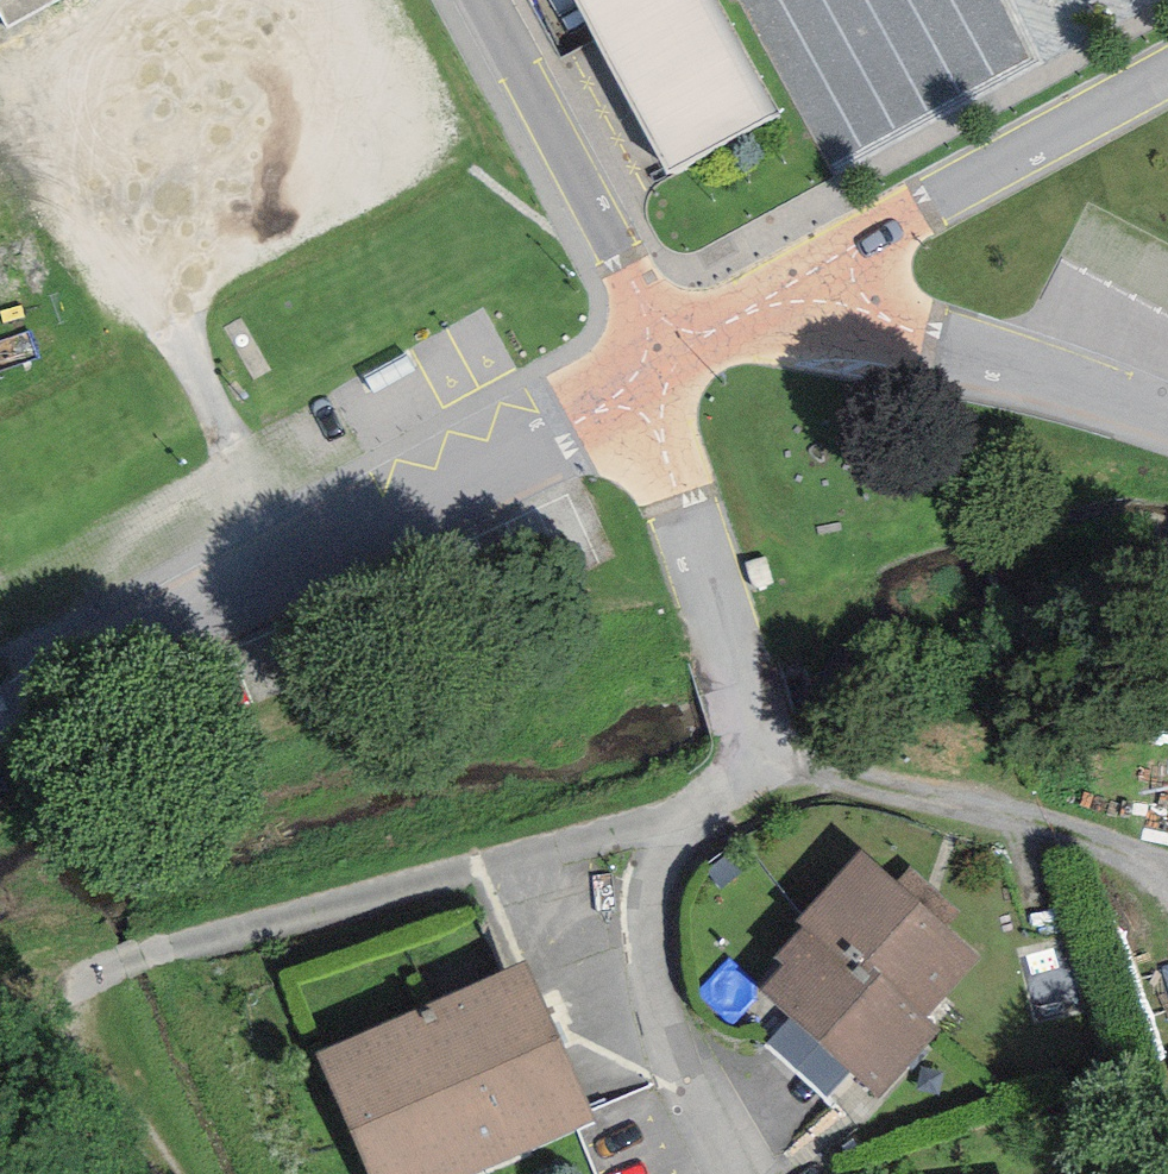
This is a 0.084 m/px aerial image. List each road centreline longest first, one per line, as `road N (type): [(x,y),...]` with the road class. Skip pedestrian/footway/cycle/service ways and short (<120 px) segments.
road 1 (track): [(701,804),(118,965),(83,982),(74,1008),(82,1049),(161,1173)]
road 2 (unclassified): [(0,703),(316,564),(655,371)]
road 3 (unclassified): [(655,371),(630,285),(482,0)]
road 4 (residential): [(826,275),(1167,77)]
road 5 (residential): [(826,275),(1167,420)]
road 6 (residential): [(655,371),(826,275)]

